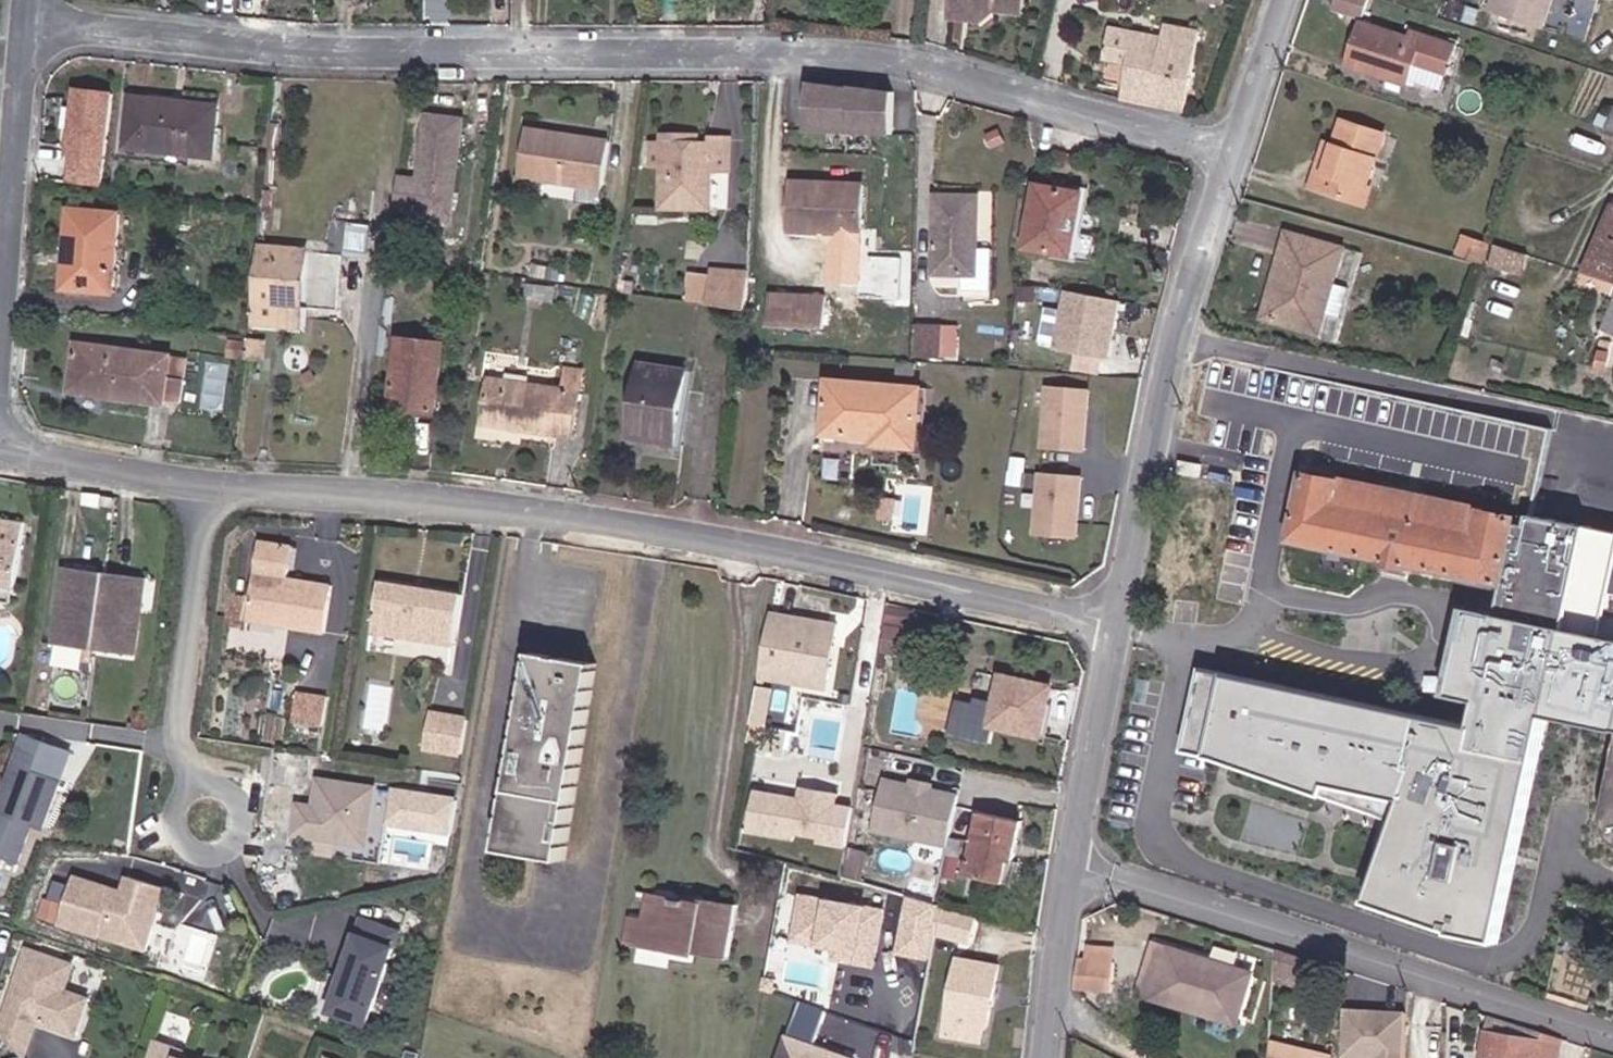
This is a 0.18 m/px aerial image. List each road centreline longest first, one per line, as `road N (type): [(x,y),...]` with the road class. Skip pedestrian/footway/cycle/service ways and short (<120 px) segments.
road 1 (residential): [(28,25),(294,45),(865,56),(1234,154)]
road 2 (unclassified): [(1117,625),(632,523),(491,503),(226,485)]
road 3 (residential): [(1070,868),(1612,1037)]
road 4 (unclassified): [(1176,338),(1612,426)]
road 5 (residential): [(224,828),(194,742),(226,485)]
road 6 (residential): [(0,345),(28,25)]
road 7 (unclassified): [(1117,625),(1176,338)]
road 8 (unclassified): [(1070,868),(1117,625)]
road 9 (unclassified): [(226,485),(0,453)]
road 10 (unclassified): [(1176,338),(1234,154)]
road 11 (unclassified): [(1046,1057),(1070,868)]
road 12 (unclassified): [(1234,154),(1286,0)]

